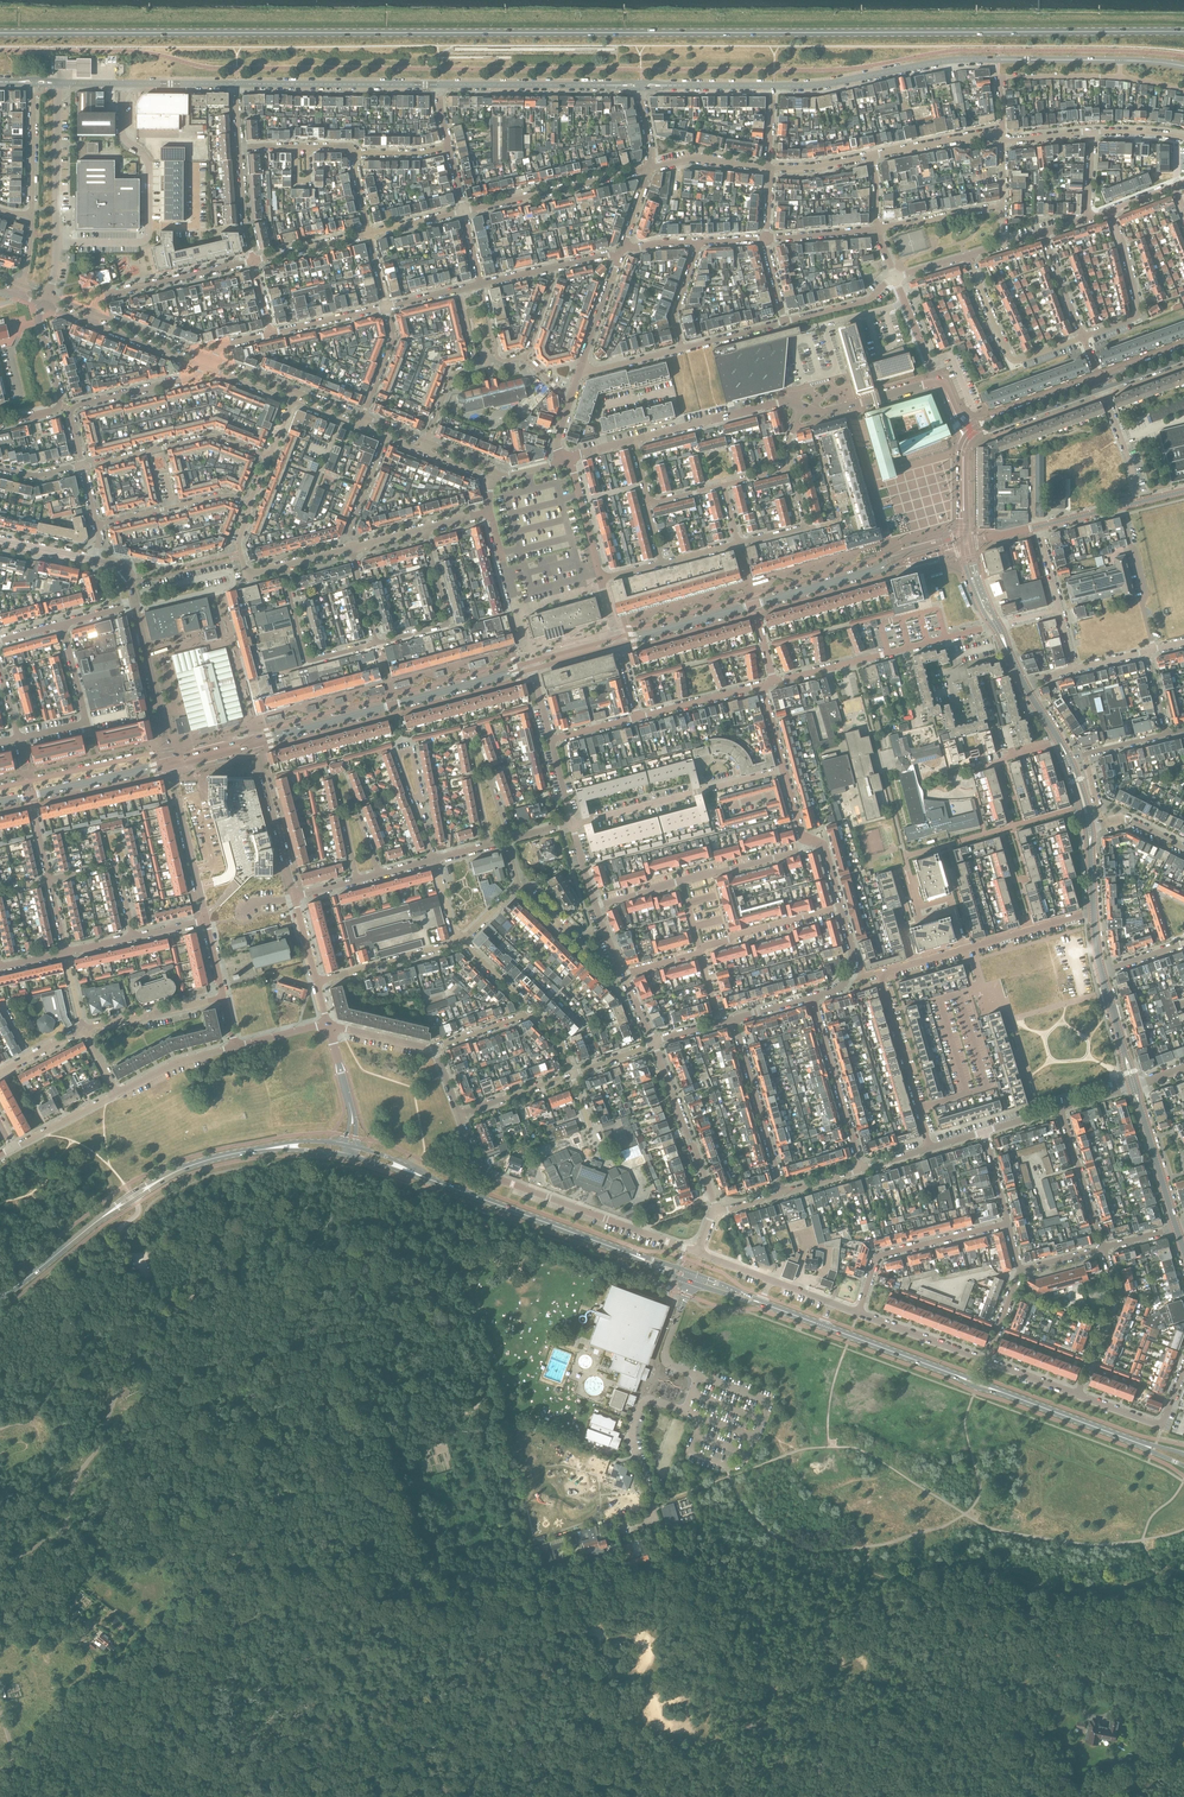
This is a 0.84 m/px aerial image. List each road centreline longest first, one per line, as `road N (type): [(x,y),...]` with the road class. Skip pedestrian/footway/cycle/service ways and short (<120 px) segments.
road 1 (secondary): [(1183,32),(0,33)]
road 2 (tertiary): [(774,86),(959,59),(1183,65)]
road 3 (unclassified): [(614,1528),(655,1521),(632,1430),(646,1400),(677,1408),(688,1400),(692,1375),(670,1365),(664,1350),(691,1282)]
road 4 (residential): [(1059,609),(1038,527),(1120,507),(1153,650)]
road 5 (secondary): [(1106,1430),(822,1325)]
road 6 (residential): [(697,1253),(485,1174),(459,1114)]
road 7 (tertiary): [(255,742),(531,666)]
road 8 (unclassified): [(56,242),(148,236),(149,164),(122,134),(122,84)]
road 9 (unclassified): [(132,1415),(142,1384),(118,1234),(138,1215),(134,1200)]
road 10 (residential): [(572,824),(784,770)]
road 11 (tertiary): [(236,84),(440,85)]
road 12 (residential): [(1082,806),(905,856),(908,867)]
road 13 (residential): [(858,1313),(878,1257),(1008,1223)]
road 14 (residential): [(464,211),(649,168)]
road 15 (residential): [(265,455),(211,436),(82,466)]
road 16 (residential): [(1093,911),(913,964)]
road 17 (residential): [(783,1192),(734,1019)]
road 18 (residential): [(882,975),(930,1148)]
road 19 (tertiary): [(440,85),(619,85)]
road 20 (residential): [(861,1169),(813,997)]
road 21 (residential): [(714,1211),(654,1044)]
road 22 (residential): [(93,313),(101,296),(253,261)]
road 23 (residential): [(633,440),(785,401),(800,406)]
road 24 (secondary): [(468,1193),(629,1254)]
road 25 (residential): [(458,290),(475,362),(452,375),(426,441)]
road 26 (residential): [(377,643),(447,622),(424,529)]
road 27 (residential): [(282,566),(308,660),(377,643)]
road 28 (residential): [(19,739),(84,722),(62,625)]
road 29 (residential): [(1083,337),(1139,312),(1110,211)]
road 30 (tertiary): [(170,763),(206,920)]
road 31 (tertiary): [(295,897),(255,742)]
road 32 (residential): [(58,83),(56,242)]
road 33 (residential): [(1079,1395),(1116,1298),(1103,1247)]
road 34 (residential): [(317,982),(460,942)]
road 35 (residential): [(700,952),(841,907)]
road 36 (residential): [(1103,1247),(1061,1108)]
road 37 (residential): [(84,1030),(223,997)]
road 38 (tertiary): [(618,641),(754,604)]
road 39 (residential): [(133,937),(115,866),(49,880)]
road 40 (residential): [(71,411),(194,377),(201,366)]
road 41 (residential): [(356,880),(347,814),(358,815),(379,874)]
road 42 (tertiary): [(1100,381),(971,429)]
road 43 (tertiary): [(974,437),(1103,389)]
road 44 (residential): [(620,968),(603,970),(518,885)]
road 45 (residential): [(682,880),(804,849),(805,838)]
road 46 (residential): [(986,1361),(858,1313)]
road 47 (residential): [(508,840),(490,781),(482,778),(488,844)]
road 48 (residential): [(904,649),(774,683)]
road 49 (residential): [(1001,139),(871,155)]
road 50 (residential): [(214,359),(93,313)]
road 51 (tertiary): [(1176,1228),(1139,1104)]
road 52 (residential): [(877,229),(1004,206)]
road 53 (residential): [(33,85),(32,214)]
road 54 (residential): [(762,685),(638,717)]
road 55 (residential): [(117,1094),(176,1063),(235,1047)]
road 56 (residential): [(738,544),(804,526),(792,468)]
road 57 (residential): [(601,579),(570,457)]
road 58 (tertiary): [(754,604),(875,570)]
road 59 (secondary): [(350,1156),(468,1193)]
road 60 (residential): [(145,770),(129,758),(28,781)]
road 61 (residential): [(770,168),(695,159),(649,168)]
road 62 (secondary): [(468,1193),(355,1146)]
road 63 (residential): [(785,322),(869,300),(895,277)]
road 64 (residential): [(459,1114),(573,1073)]
road 65 (residential): [(239,148),(348,146),(357,154)]
road 66 (secondary): [(95,1222),(0,1297)]
road 67 (residential): [(162,723),(136,605)]

